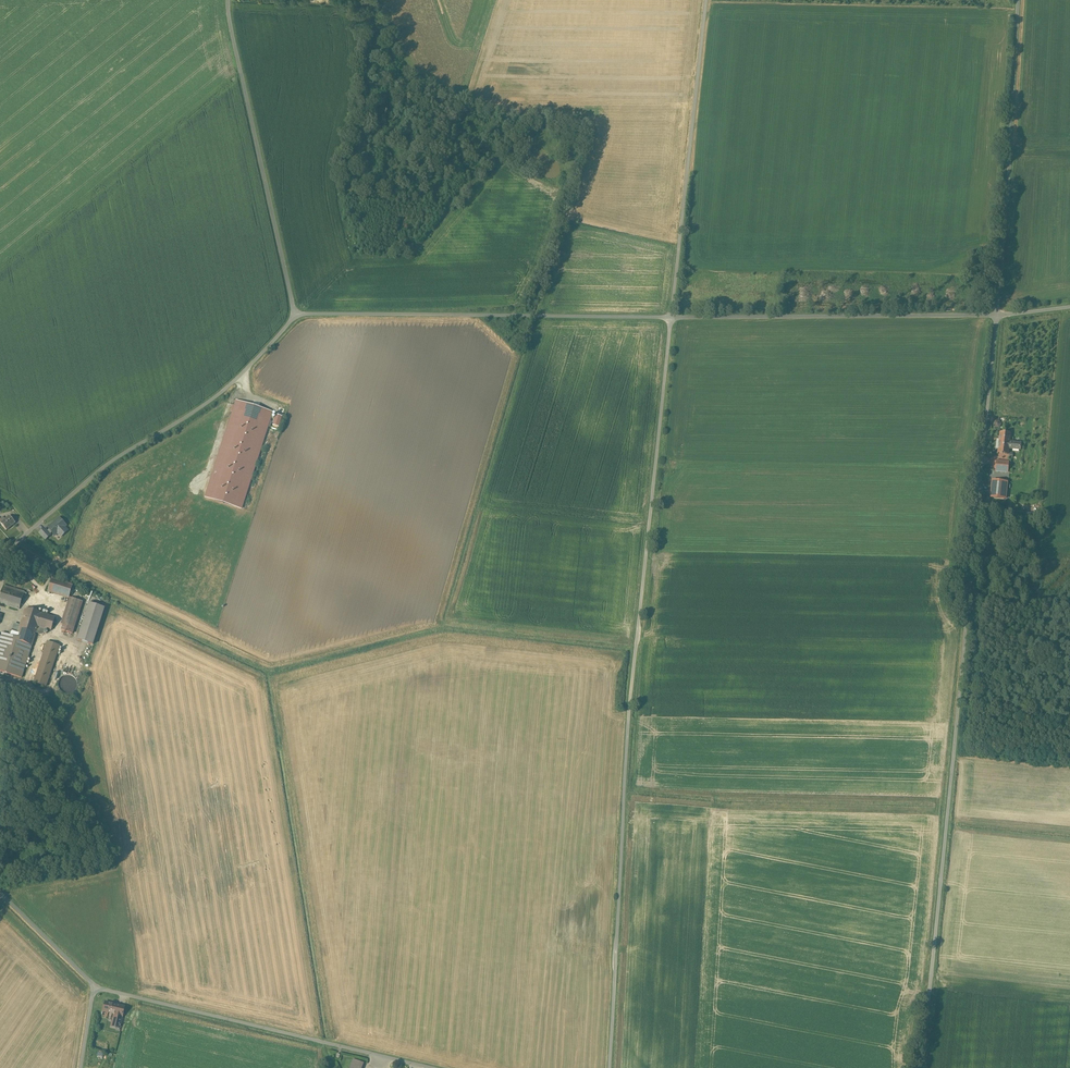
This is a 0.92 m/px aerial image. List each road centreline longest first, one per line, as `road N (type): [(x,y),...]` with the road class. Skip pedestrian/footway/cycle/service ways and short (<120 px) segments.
road 1 (unclassified): [(922,1067),(997,315)]
road 2 (unclassified): [(609,1067),(631,696),(671,317)]
road 3 (unclassified): [(0,558),(99,470),(226,388),(294,313)]
road 4 (unclassified): [(294,313),(671,317)]
road 5 (unclassified): [(94,985),(431,1067)]
road 6 (unclassified): [(997,315),(671,317)]
road 7 (unclassified): [(228,0),(294,313)]
road 8 (track): [(671,317),(707,0)]
road 9 (unclassified): [(997,315),(1018,0)]
road 10 (unclassified): [(0,892),(94,985)]

